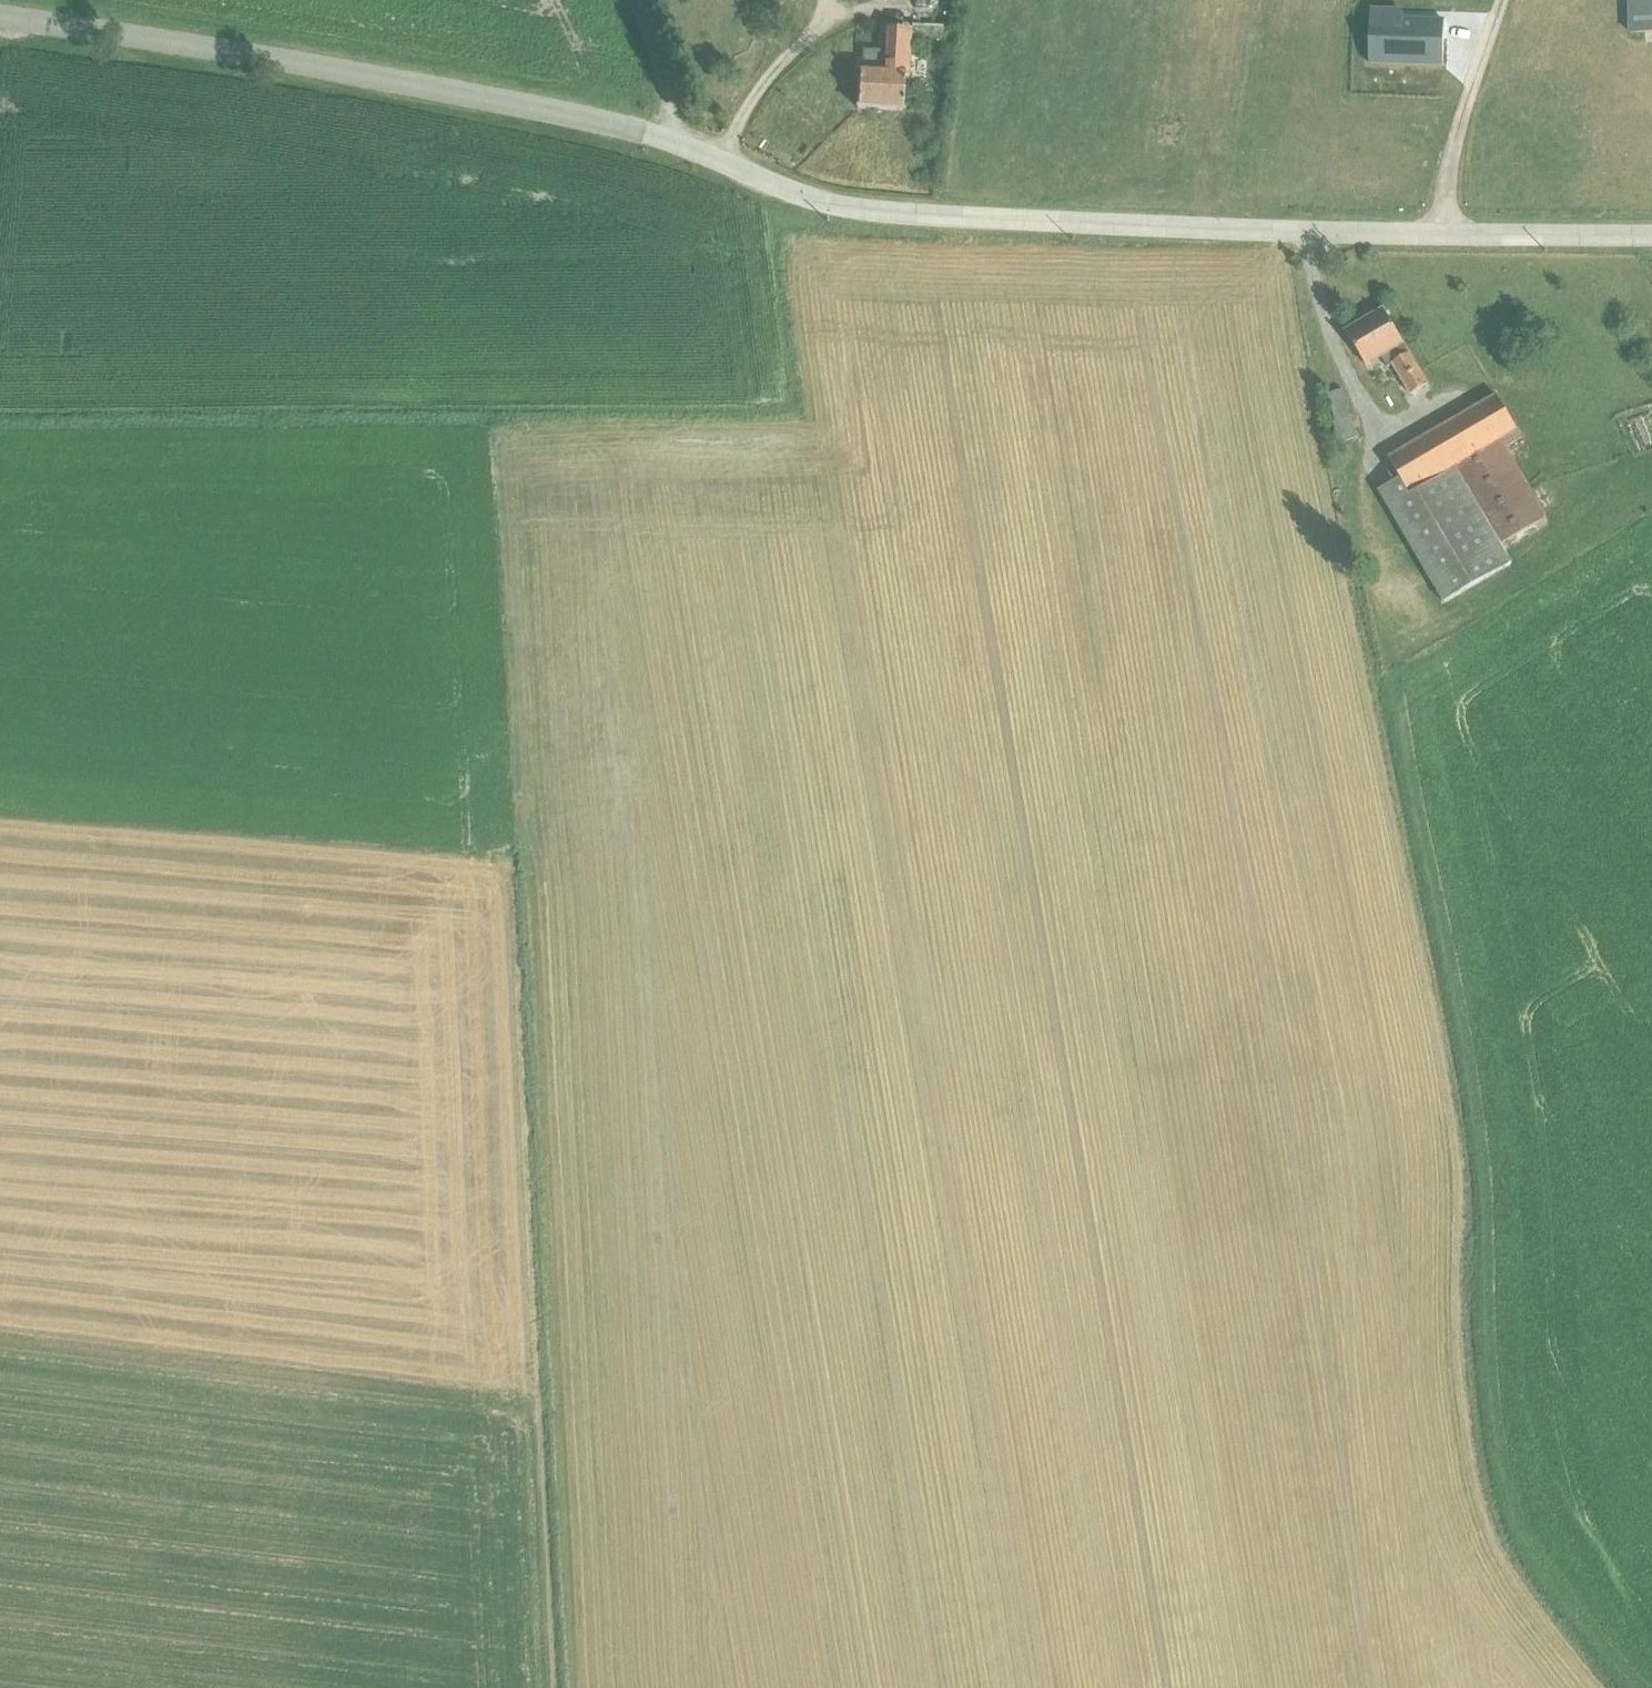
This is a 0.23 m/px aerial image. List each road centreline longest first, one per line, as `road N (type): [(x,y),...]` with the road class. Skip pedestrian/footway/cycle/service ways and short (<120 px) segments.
road 1 (tertiary): [(1651,235),(1059,222),(845,207),(640,130),(346,72),(0,16)]
road 2 (track): [(640,0),(684,145)]

